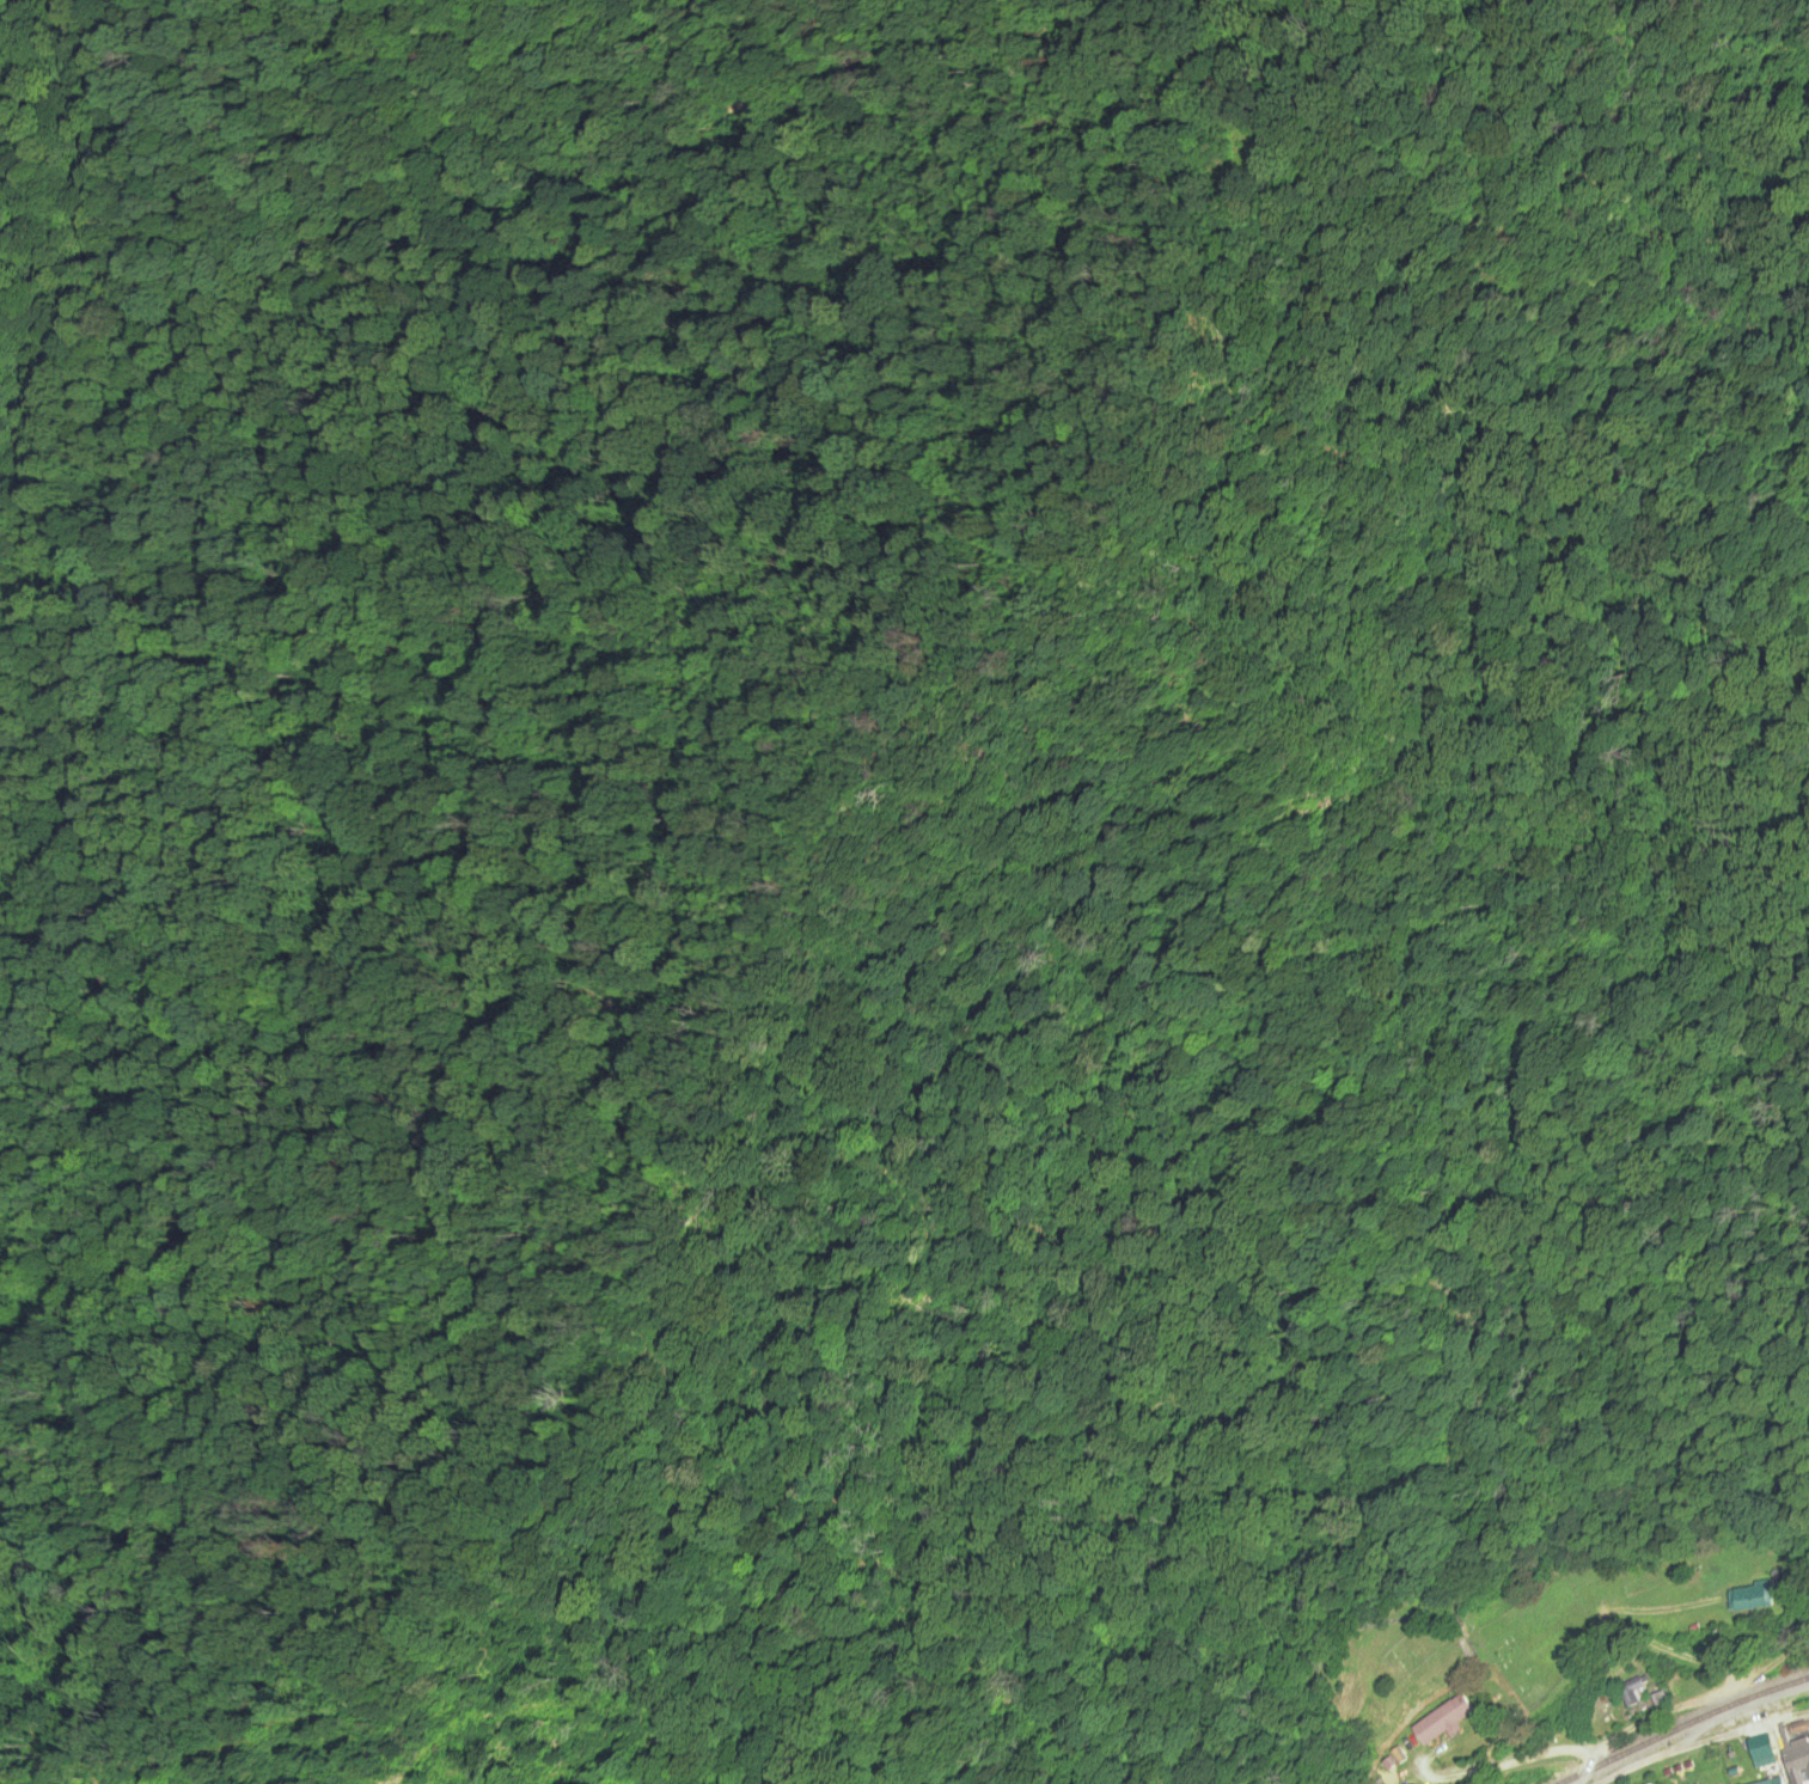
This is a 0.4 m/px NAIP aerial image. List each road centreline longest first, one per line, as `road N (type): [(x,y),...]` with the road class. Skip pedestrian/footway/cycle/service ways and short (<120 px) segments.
road 1 (residential): [(1581,1783),(1599,1753),(1755,1674)]

